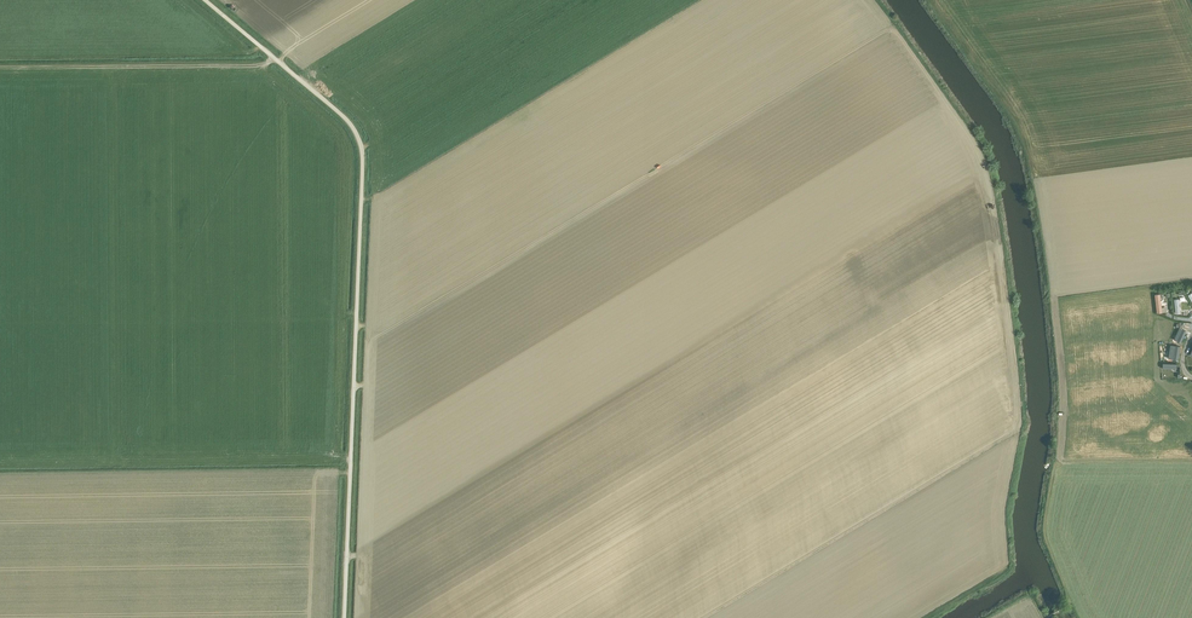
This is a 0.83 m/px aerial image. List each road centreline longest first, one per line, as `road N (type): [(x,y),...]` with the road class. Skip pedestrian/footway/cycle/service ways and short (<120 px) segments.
road 1 (unclassified): [(344,617),(360,144),(343,116),(205,0)]

